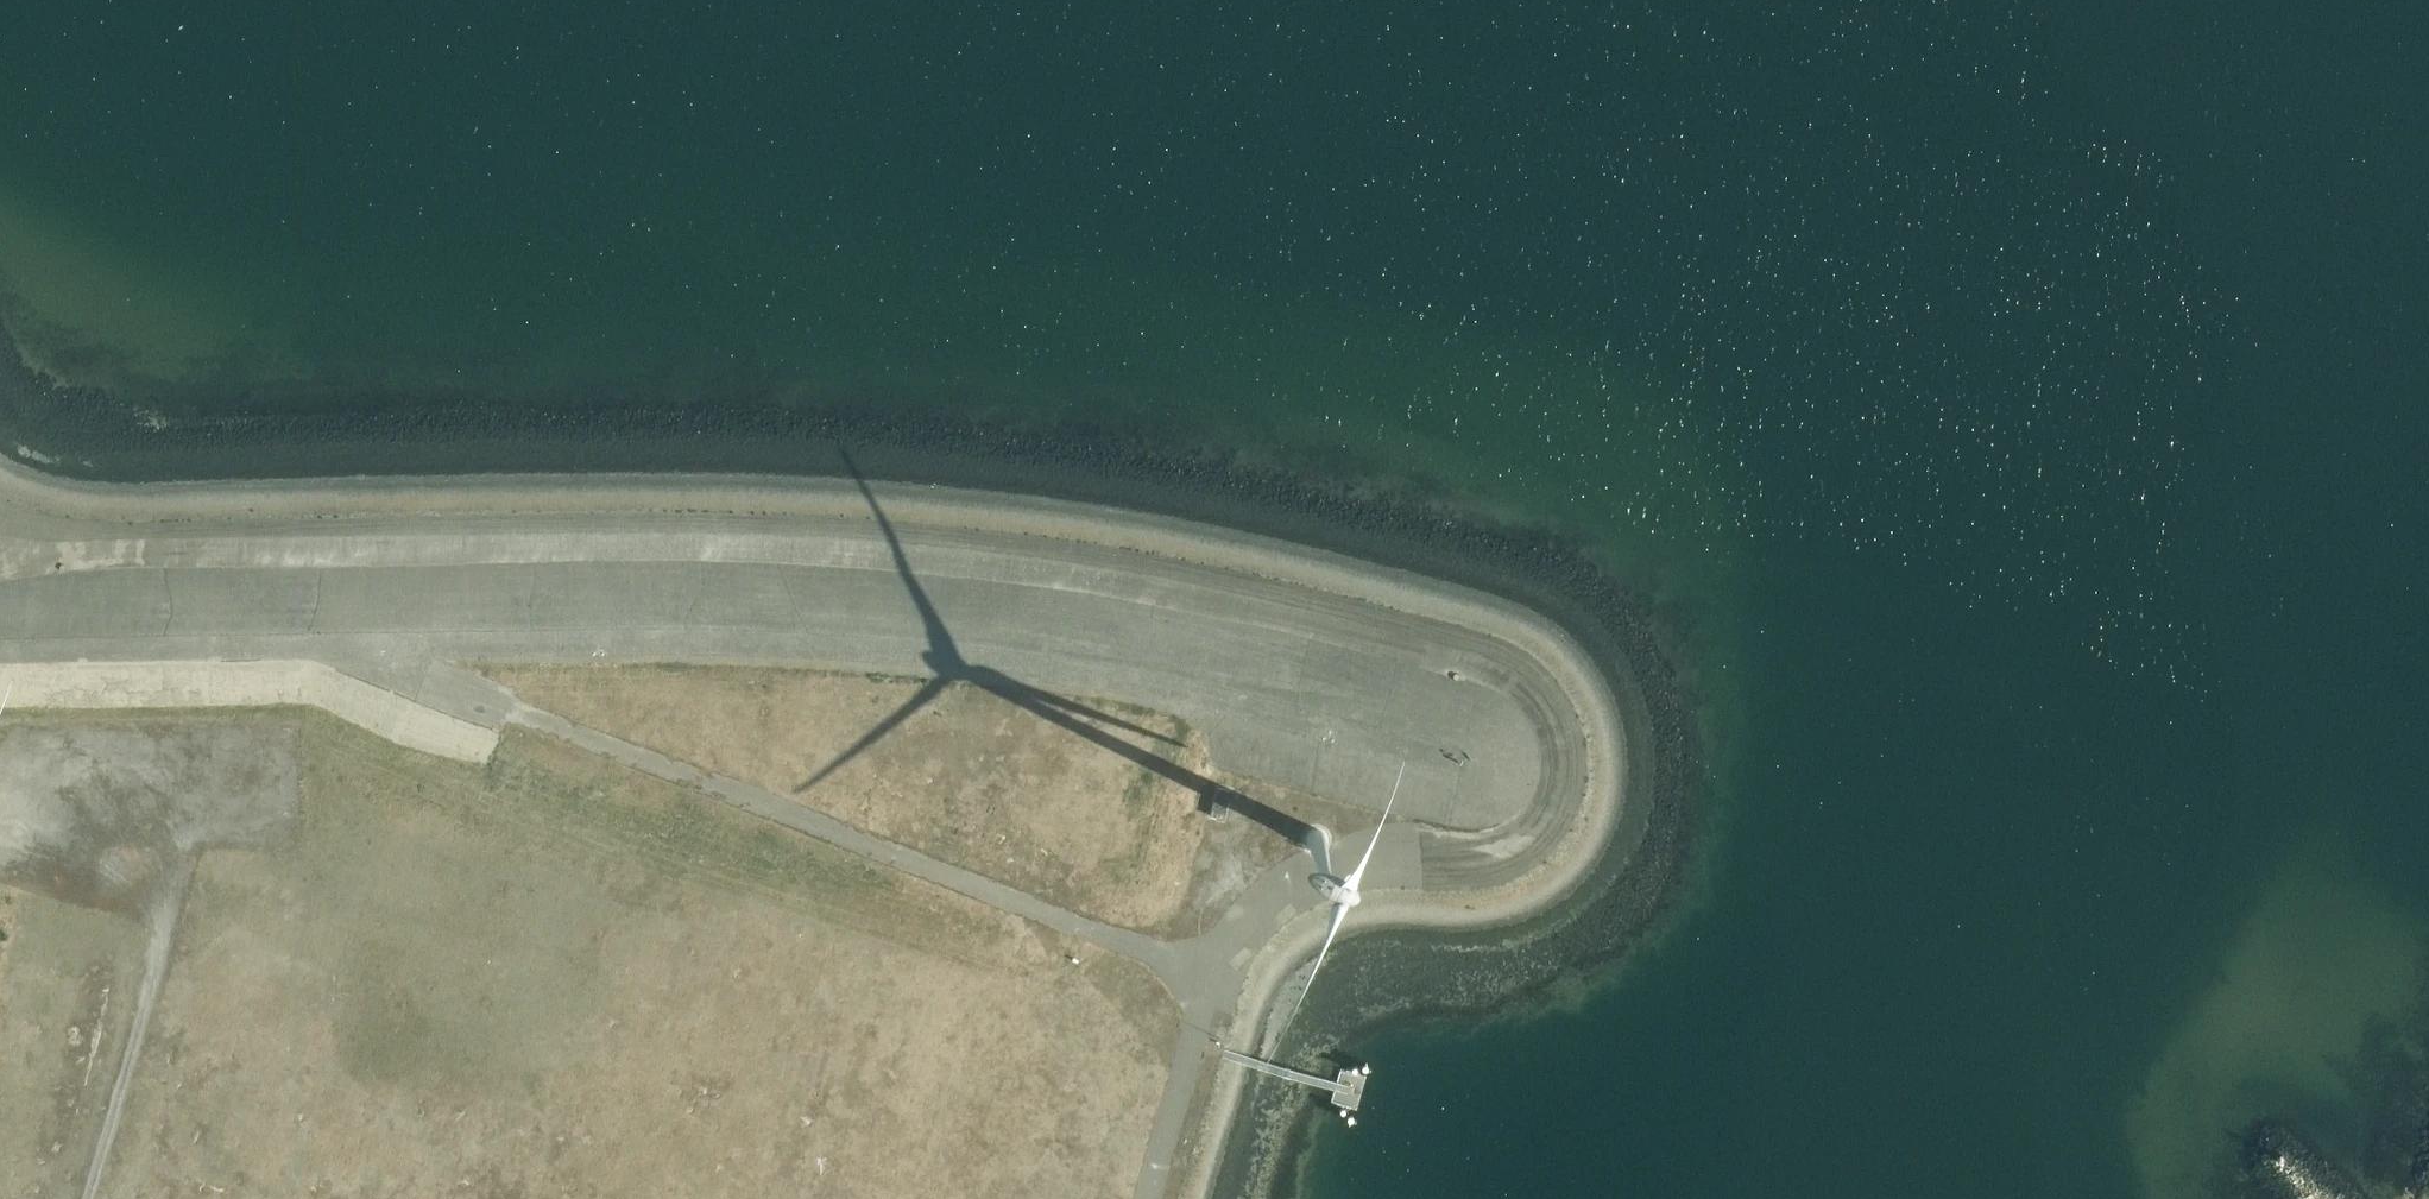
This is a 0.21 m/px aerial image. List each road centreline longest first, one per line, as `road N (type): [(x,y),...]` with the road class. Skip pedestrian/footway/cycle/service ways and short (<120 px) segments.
road 1 (track): [(215,763),(84,1198)]

